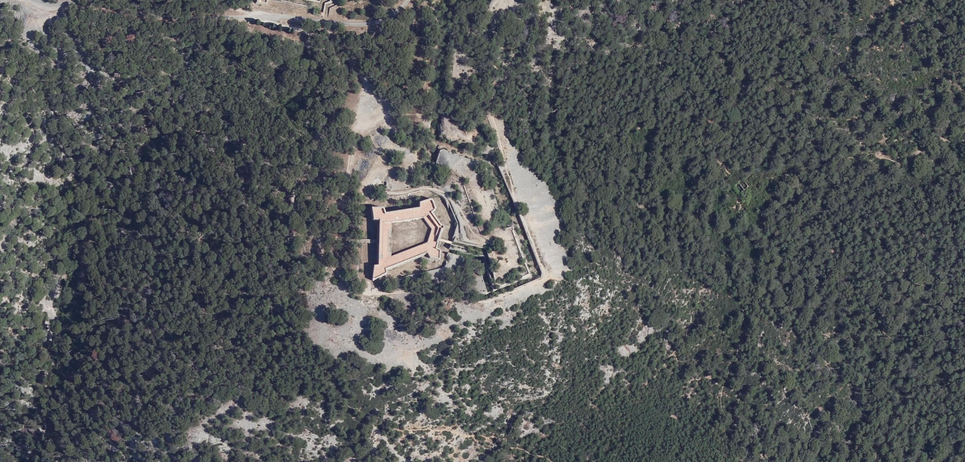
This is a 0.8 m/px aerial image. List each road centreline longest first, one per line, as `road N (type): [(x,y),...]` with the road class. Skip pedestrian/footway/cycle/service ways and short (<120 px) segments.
road 1 (unclassified): [(409,0),(378,24),(342,26),(27,0)]
road 2 (track): [(317,34),(337,59),(340,86),(293,196),(294,212),(320,239),(378,241)]

